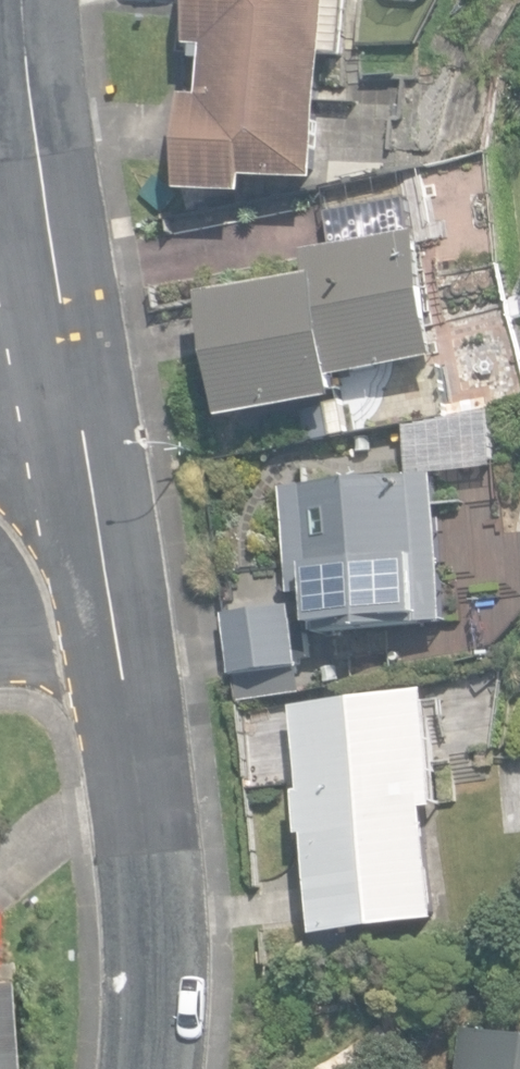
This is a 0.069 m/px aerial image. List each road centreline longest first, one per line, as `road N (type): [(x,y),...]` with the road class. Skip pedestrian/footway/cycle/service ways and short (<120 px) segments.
road 1 (residential): [(123,665),(157,949),(154,1068)]
road 2 (residential): [(26,0),(30,77),(79,382)]
road 3 (residential): [(79,382),(123,665)]
road 4 (residential): [(123,665),(0,644)]

